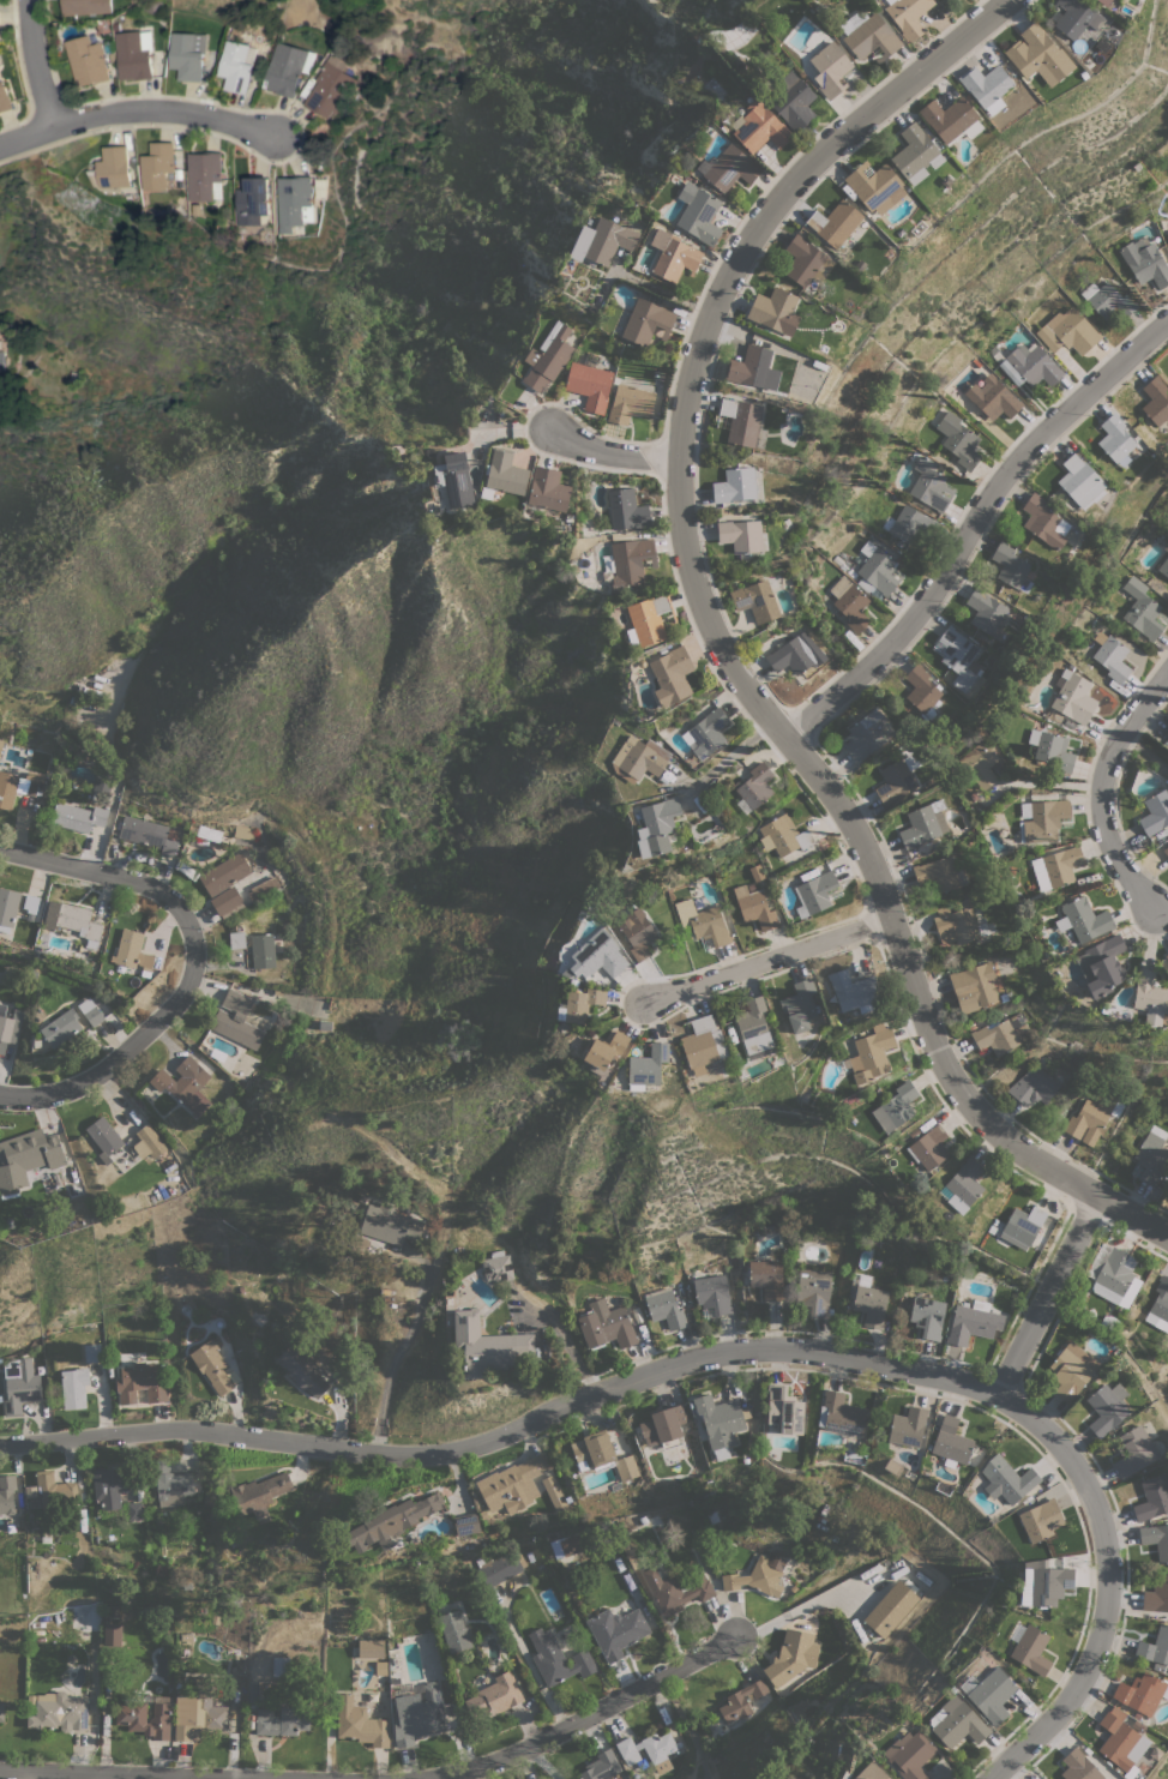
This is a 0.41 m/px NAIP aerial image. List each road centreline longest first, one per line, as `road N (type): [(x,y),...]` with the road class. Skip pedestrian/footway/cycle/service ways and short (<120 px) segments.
road 1 (residential): [(1167,1234),(1098,1200),(993,1129),(944,1059),(845,807),(720,639),(694,554),(686,467),(708,330),(771,221),(854,126),(1009,0)]
road 2 (residential): [(0,1448),(167,1430),(422,1459),(720,1357),(830,1360),(1001,1393),(1076,1456),(1107,1527),(1113,1625),(1066,1718),(999,1778)]
road 3 (residential): [(788,727),(1138,354),(1167,340)]
road 4 (residential): [(451,1778),(510,1762),(733,1640)]
road 5 (residential): [(0,142),(54,122),(194,108),(283,137)]
road 6 (residential): [(1167,678),(1121,738),(1102,797),(1112,848),(1150,909)]
road 7 (residential): [(197,962),(177,1010),(110,1074),(34,1100),(0,1095)]
road 8 (residential): [(650,1005),(890,924)]
road 9 (residential): [(197,962),(187,914),(149,889),(0,850)]
road 10 (residential): [(1001,1393),(1098,1200)]
road 11 (residential): [(0,1775),(137,1778)]
road 12 (residential): [(686,467),(554,433)]
road 13 (residential): [(54,122),(30,0)]

